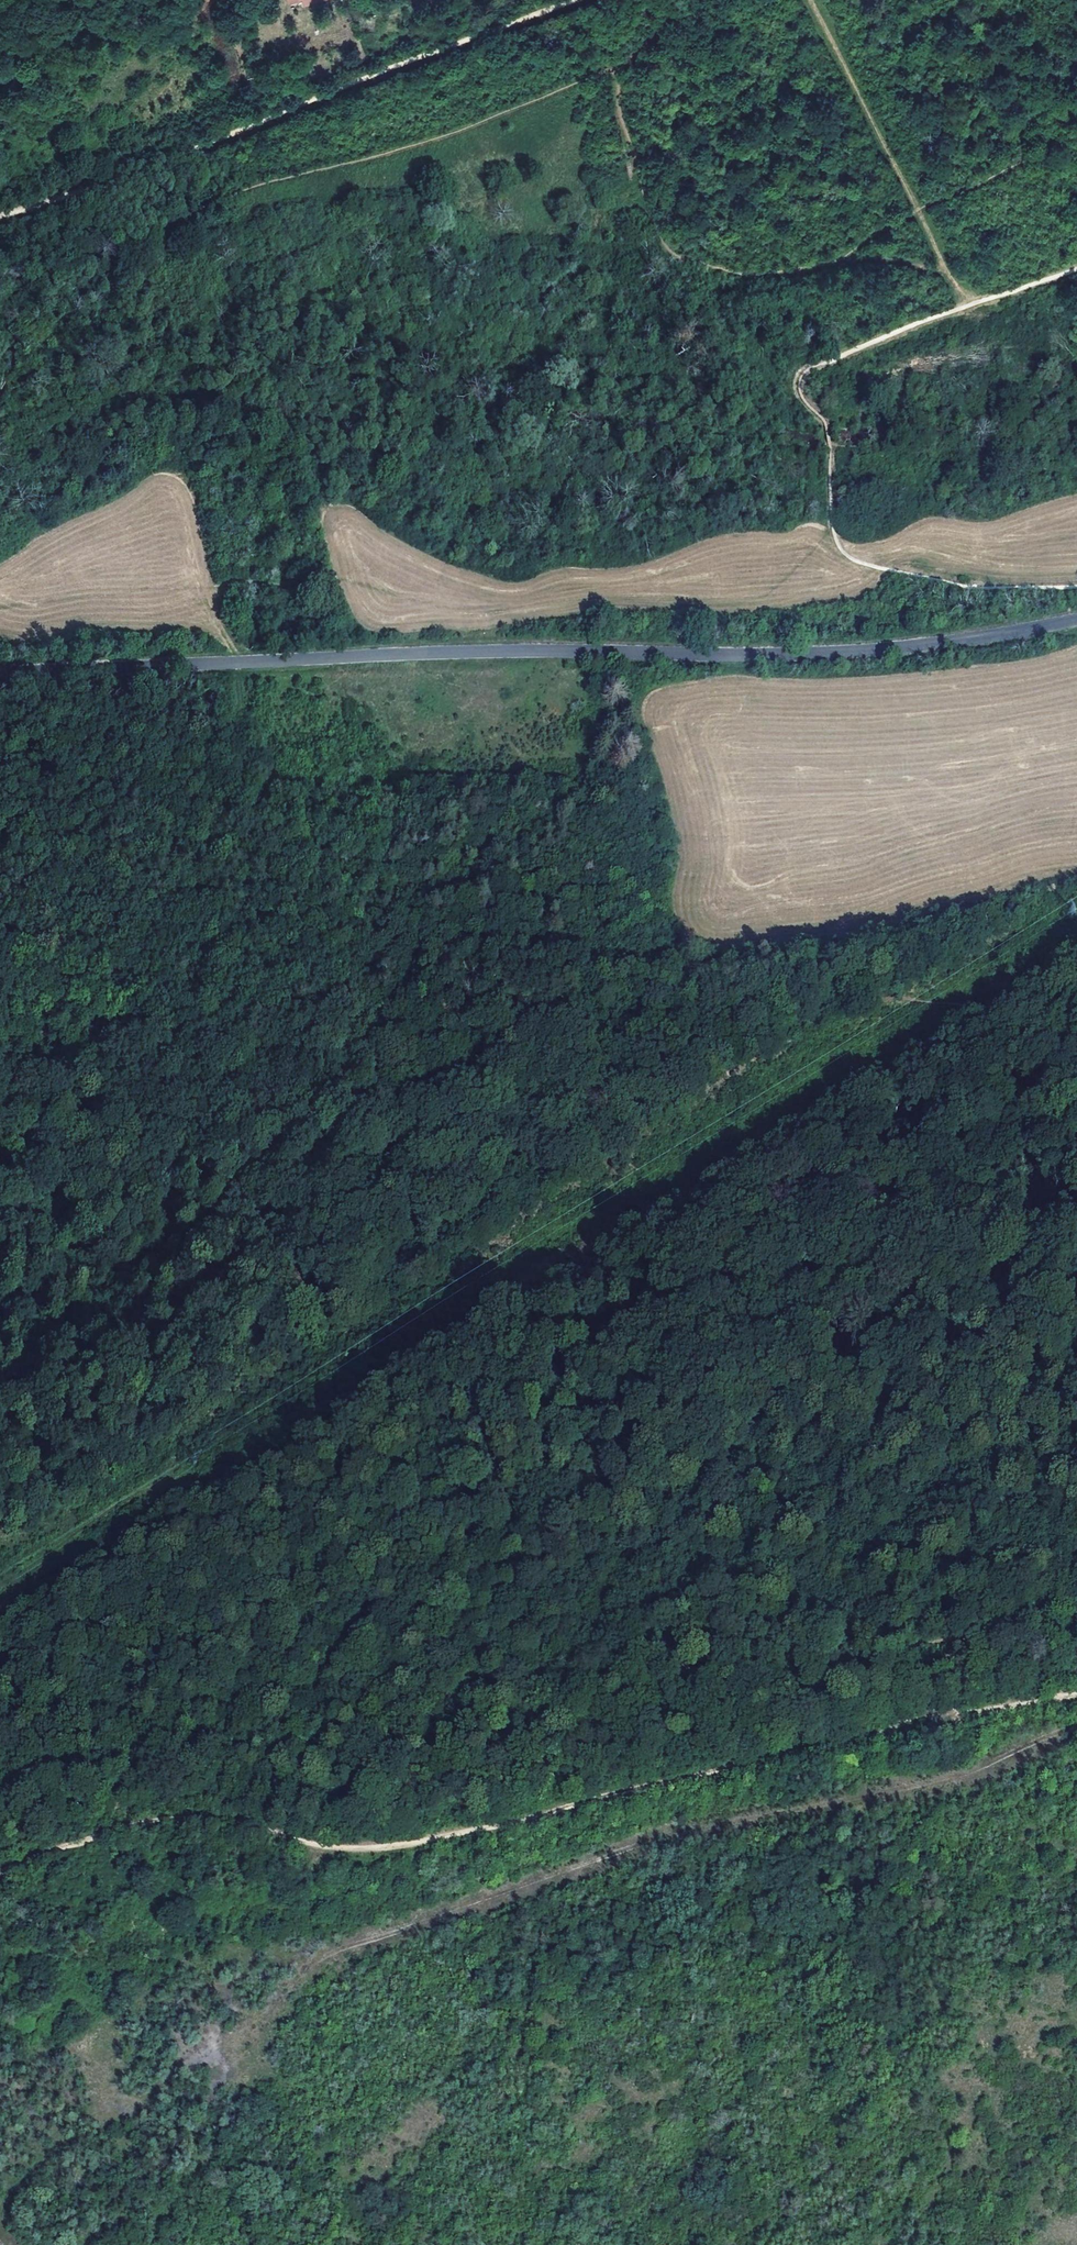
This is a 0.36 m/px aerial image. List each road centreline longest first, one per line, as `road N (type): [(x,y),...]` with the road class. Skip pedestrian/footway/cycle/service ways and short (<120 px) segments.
road 1 (track): [(0,1883),(155,1835),(243,1824),(335,1855),(400,1847),(813,1762),(1076,1694)]
road 2 (tertiary): [(0,660),(167,665),(515,652),(787,655),(921,645),(1076,618)]

